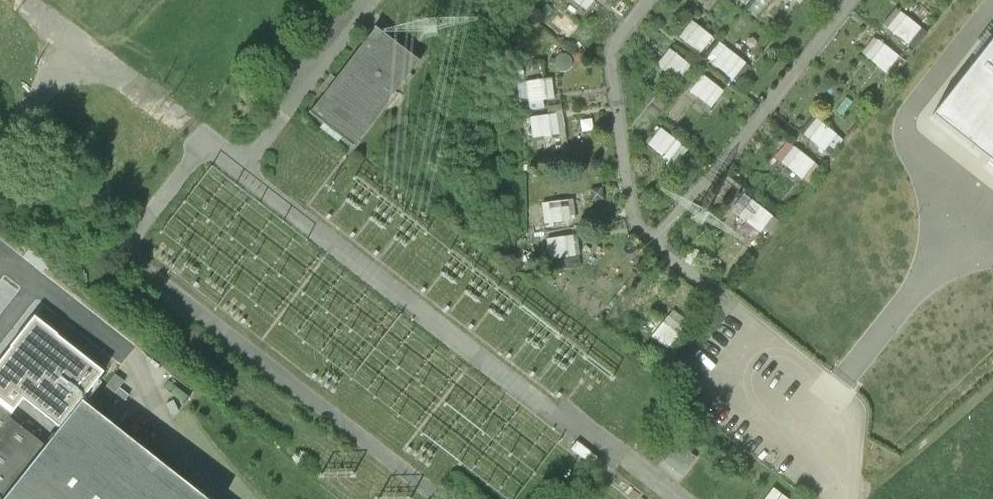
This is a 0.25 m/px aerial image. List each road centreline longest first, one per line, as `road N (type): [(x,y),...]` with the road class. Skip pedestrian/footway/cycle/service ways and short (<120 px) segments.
road 1 (track): [(722,297),(653,242),(631,210),(609,57),(651,0)]
road 2 (track): [(851,0),(653,242)]

